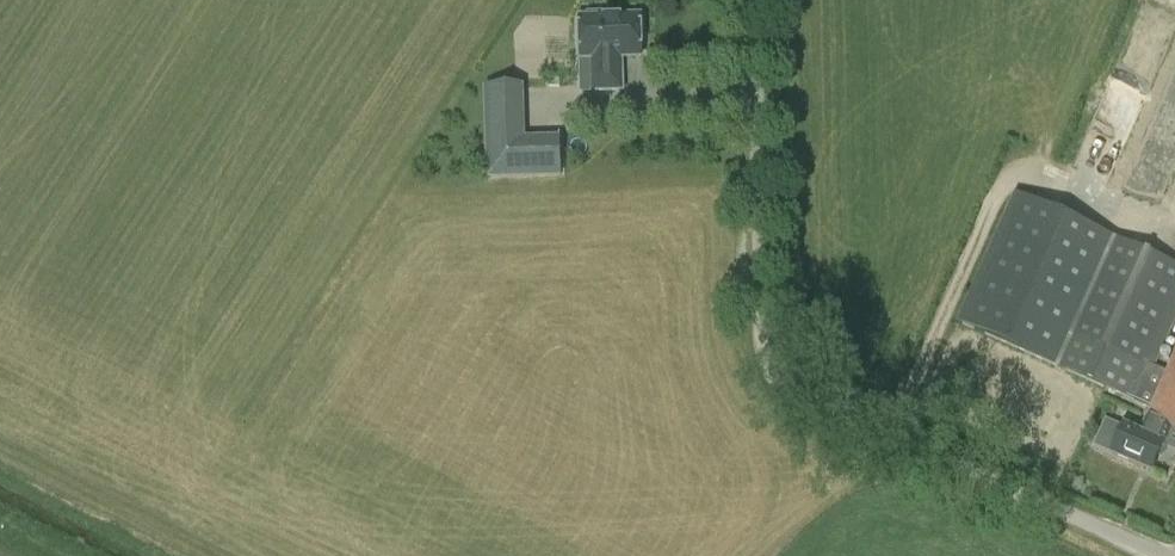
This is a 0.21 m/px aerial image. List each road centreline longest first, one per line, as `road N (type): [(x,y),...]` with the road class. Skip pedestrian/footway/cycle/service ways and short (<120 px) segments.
road 1 (unclassified): [(1174,555),(773,374),(763,0)]

